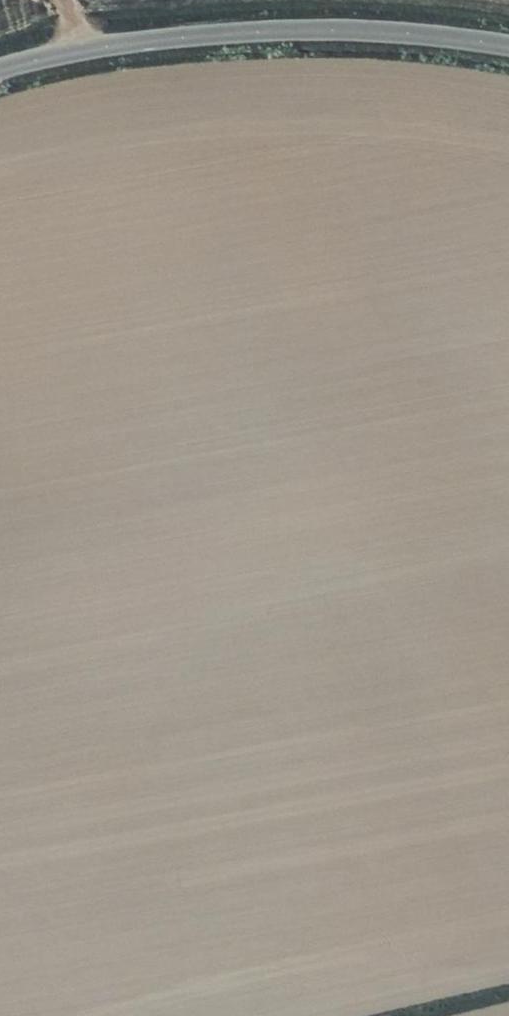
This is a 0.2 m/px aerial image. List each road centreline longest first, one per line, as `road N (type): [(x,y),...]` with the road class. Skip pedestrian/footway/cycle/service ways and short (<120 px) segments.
road 1 (unclassified): [(508,45),(400,32),(250,31),(76,51),(0,69)]

